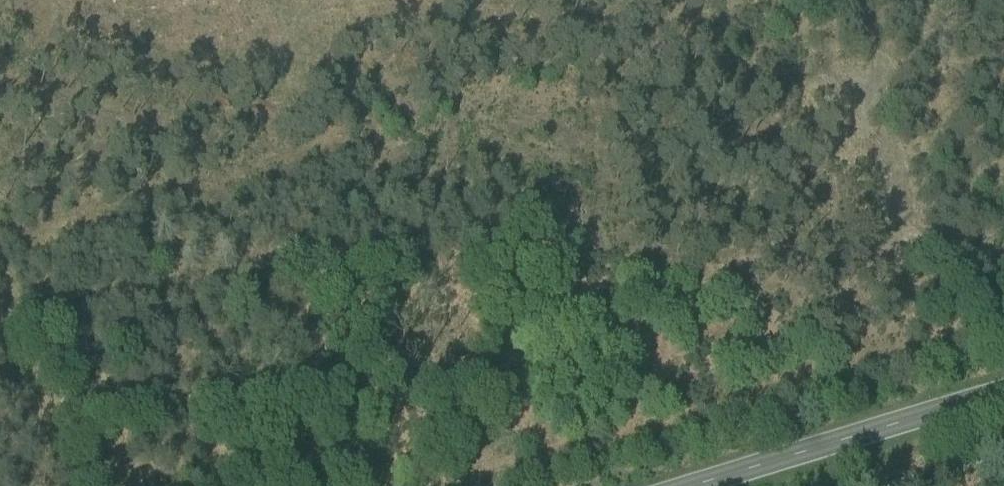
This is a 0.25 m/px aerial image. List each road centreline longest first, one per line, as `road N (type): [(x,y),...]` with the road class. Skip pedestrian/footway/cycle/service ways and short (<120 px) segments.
road 1 (secondary): [(1003,394),(692,485)]
road 2 (track): [(68,485),(0,294)]

